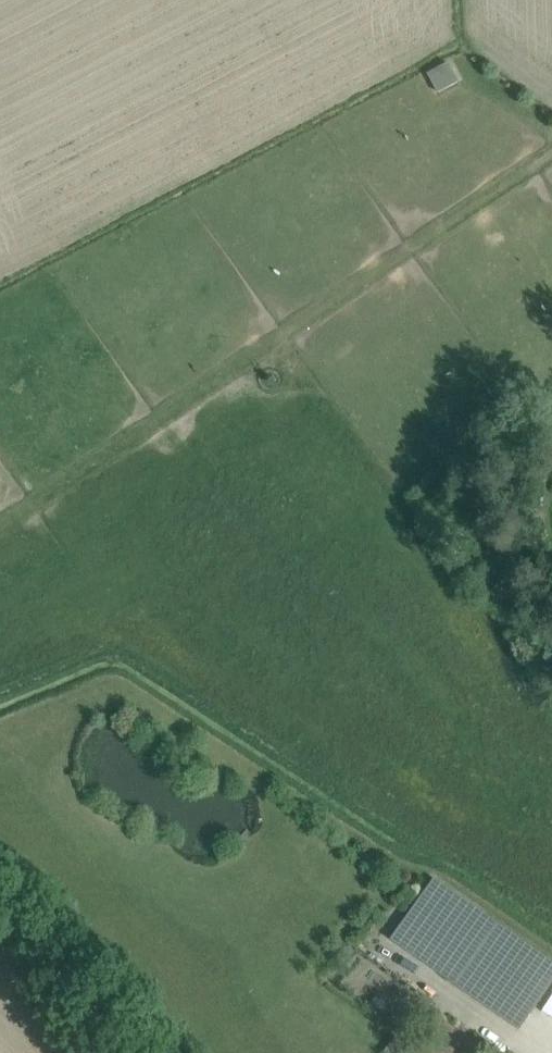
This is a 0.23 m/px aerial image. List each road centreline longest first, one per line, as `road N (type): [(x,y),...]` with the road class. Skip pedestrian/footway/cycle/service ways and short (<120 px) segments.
road 1 (tertiary): [(141,1052),(0,896)]

